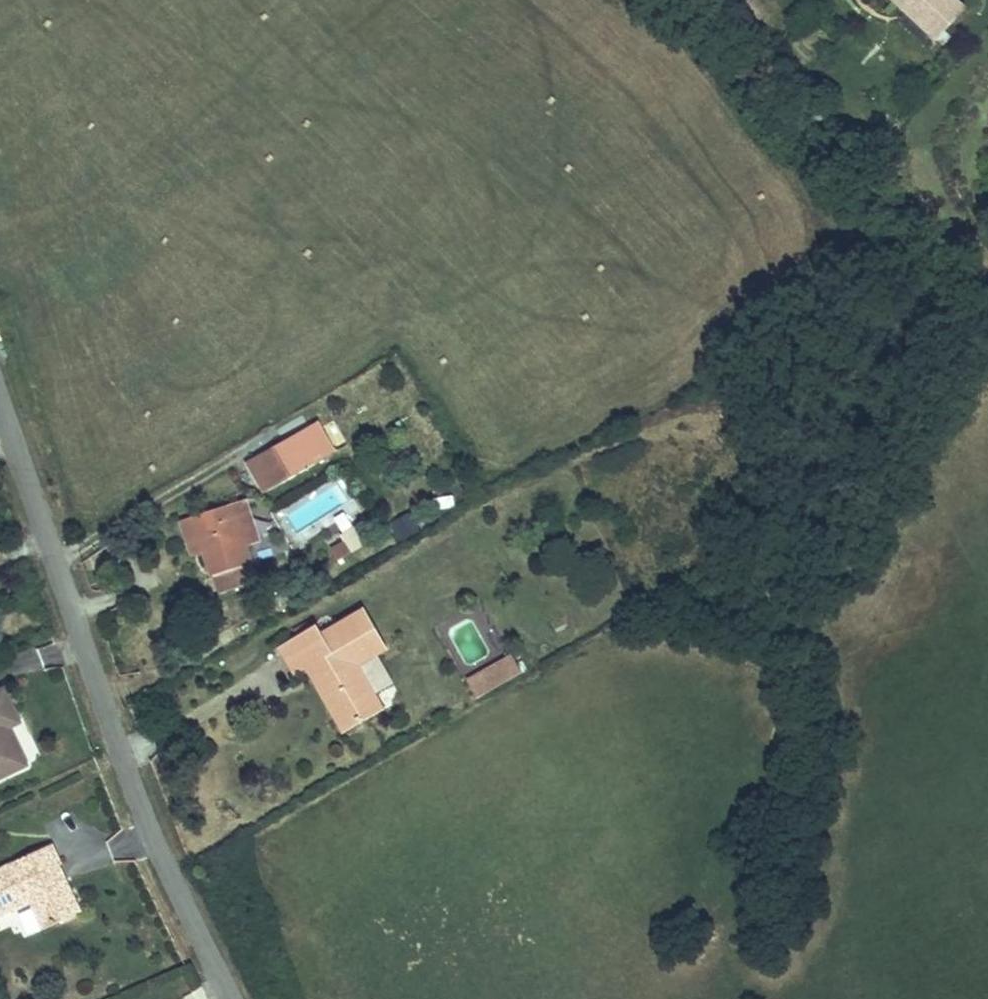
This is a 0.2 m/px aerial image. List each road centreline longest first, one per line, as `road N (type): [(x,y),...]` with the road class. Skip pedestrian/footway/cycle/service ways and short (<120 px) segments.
road 1 (residential): [(234,998),(120,751),(0,397)]

